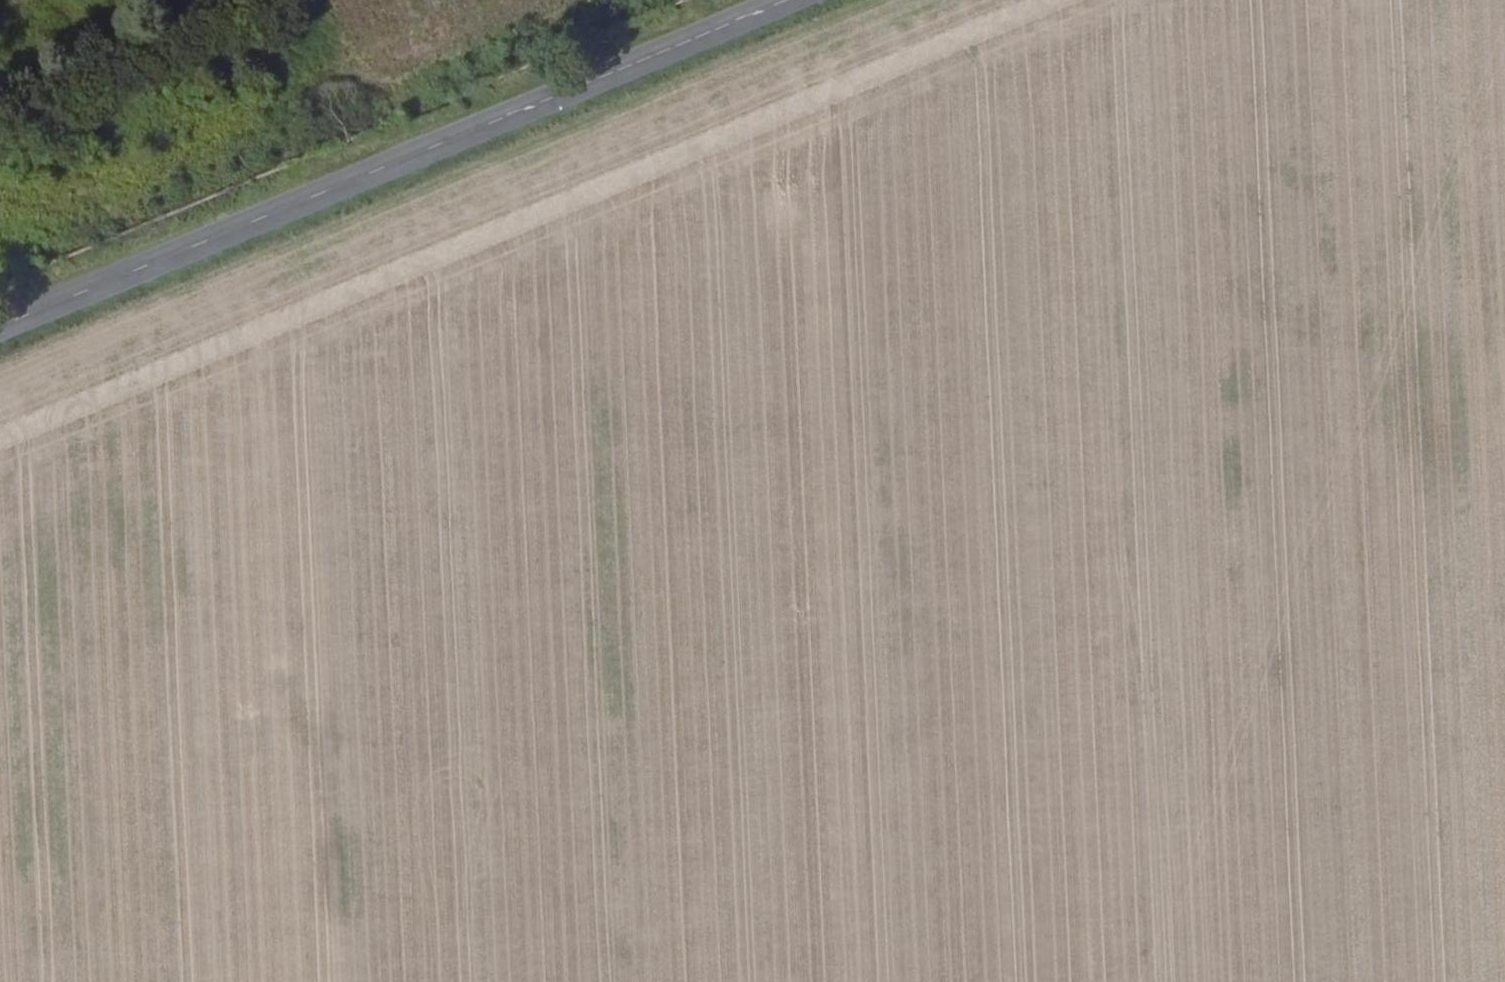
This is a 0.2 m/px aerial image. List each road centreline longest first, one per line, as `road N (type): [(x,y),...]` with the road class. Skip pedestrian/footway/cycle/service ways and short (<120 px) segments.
road 1 (tertiary): [(785,0),(0,326)]

